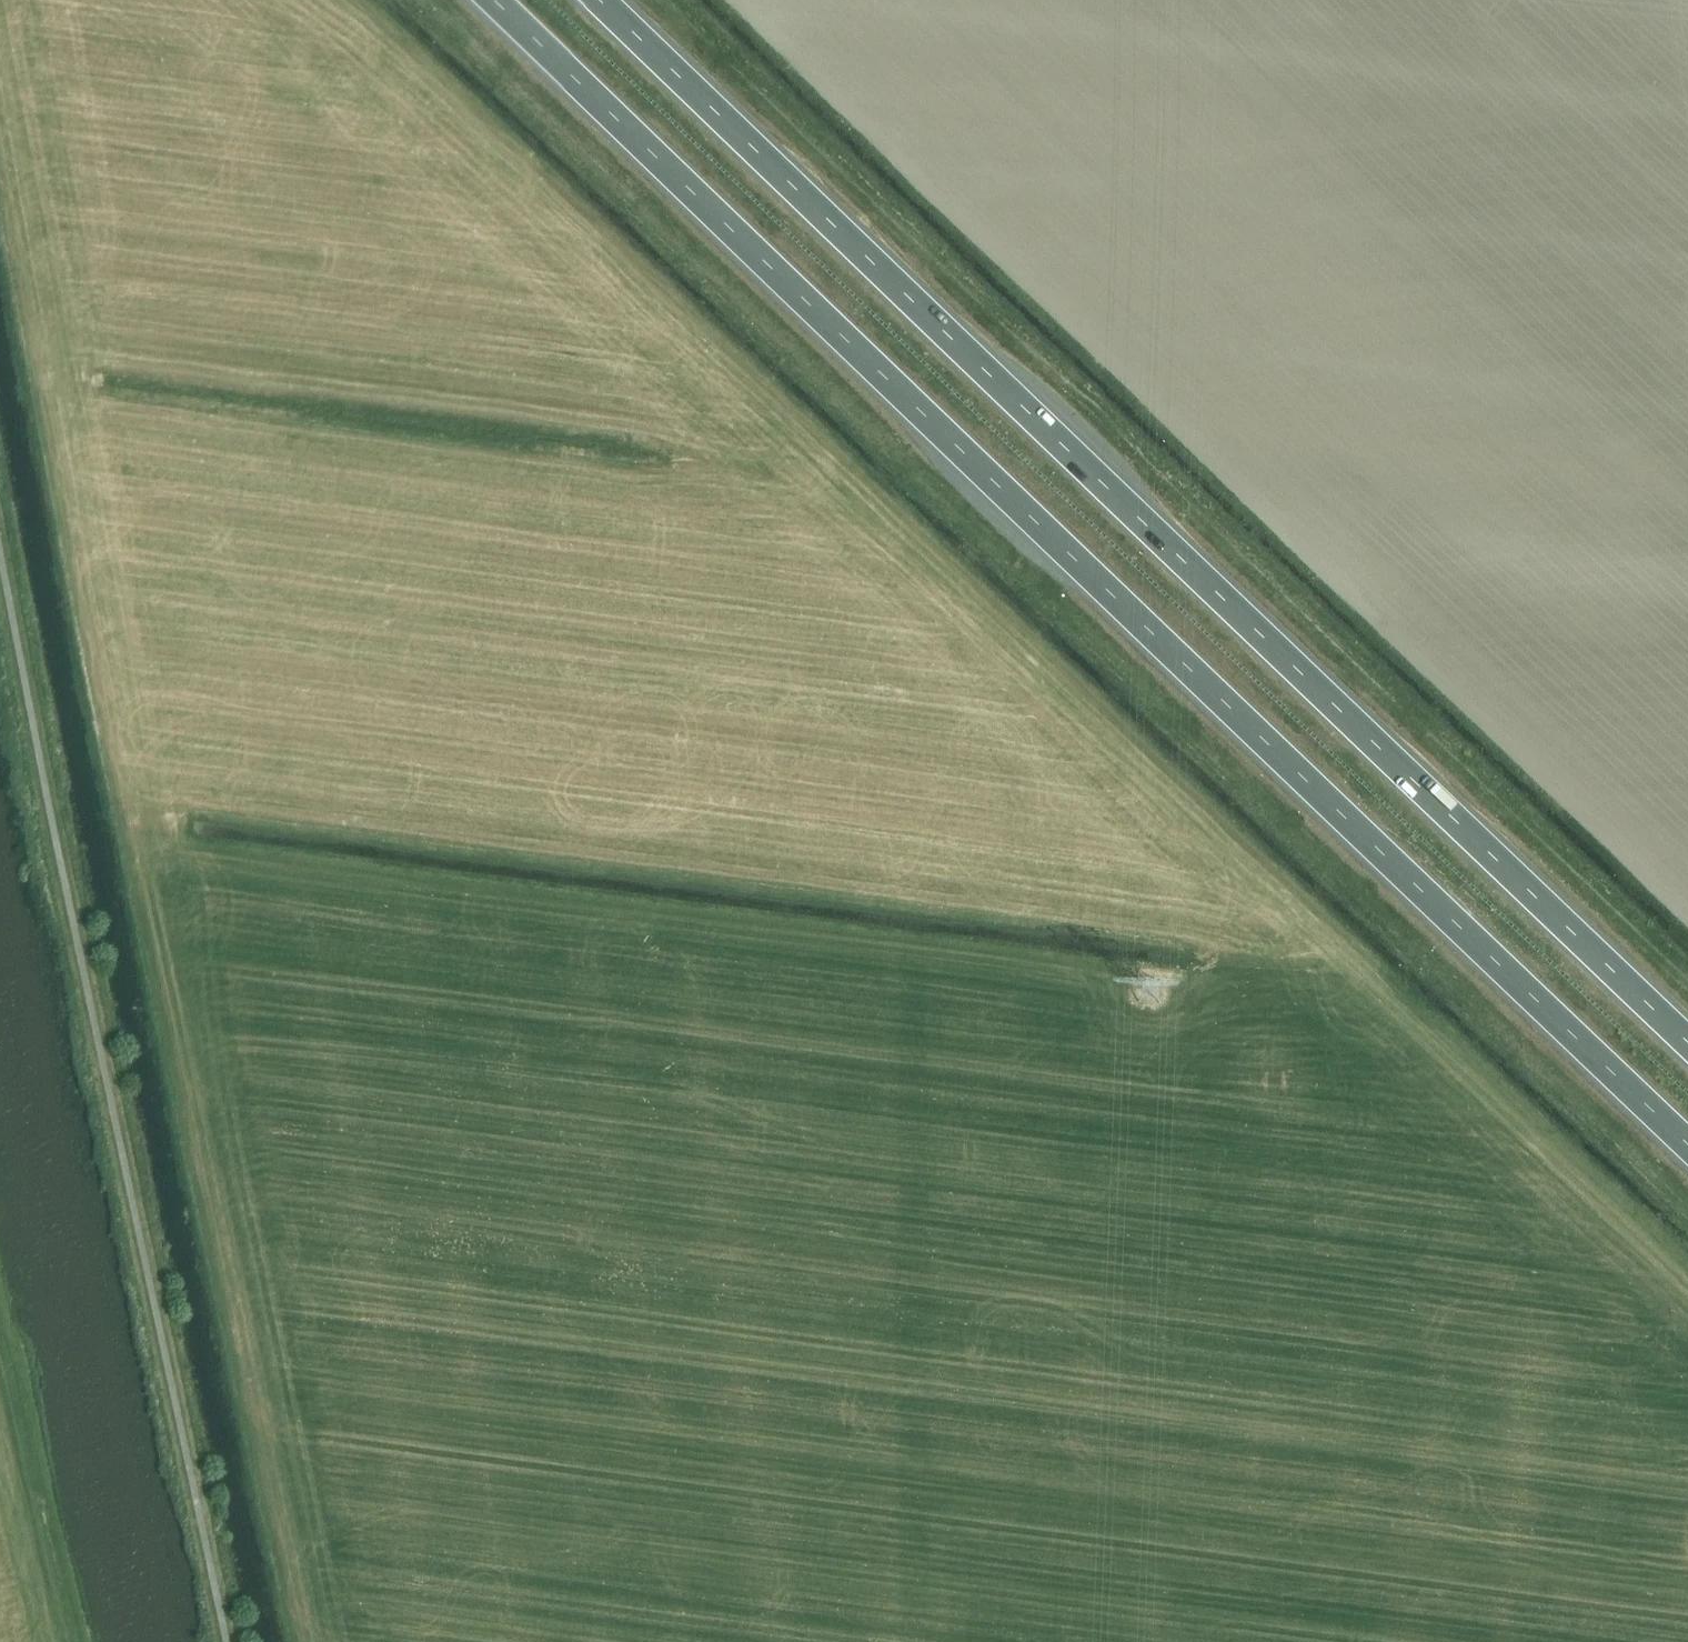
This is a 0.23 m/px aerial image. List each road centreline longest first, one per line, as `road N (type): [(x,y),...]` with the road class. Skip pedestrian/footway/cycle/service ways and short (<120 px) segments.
road 1 (trunk): [(491,0),(1687,1142)]
road 2 (trunk): [(1687,1040),(601,0)]

